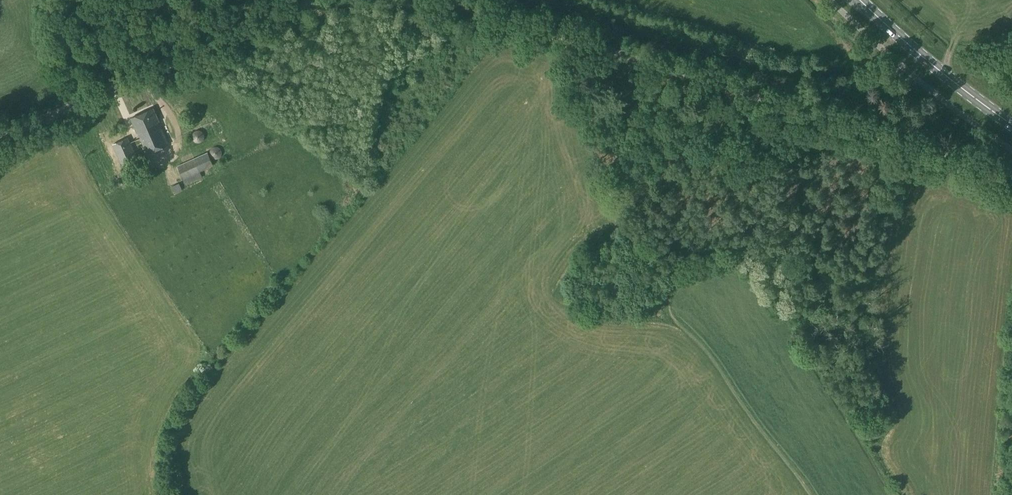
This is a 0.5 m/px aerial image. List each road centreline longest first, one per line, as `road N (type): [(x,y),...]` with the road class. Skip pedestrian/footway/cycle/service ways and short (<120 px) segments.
road 1 (unclassified): [(1011,170),(988,171),(446,0)]
road 2 (unclassified): [(317,0),(0,137)]
road 3 (primary): [(1011,126),(949,83),(856,0)]

